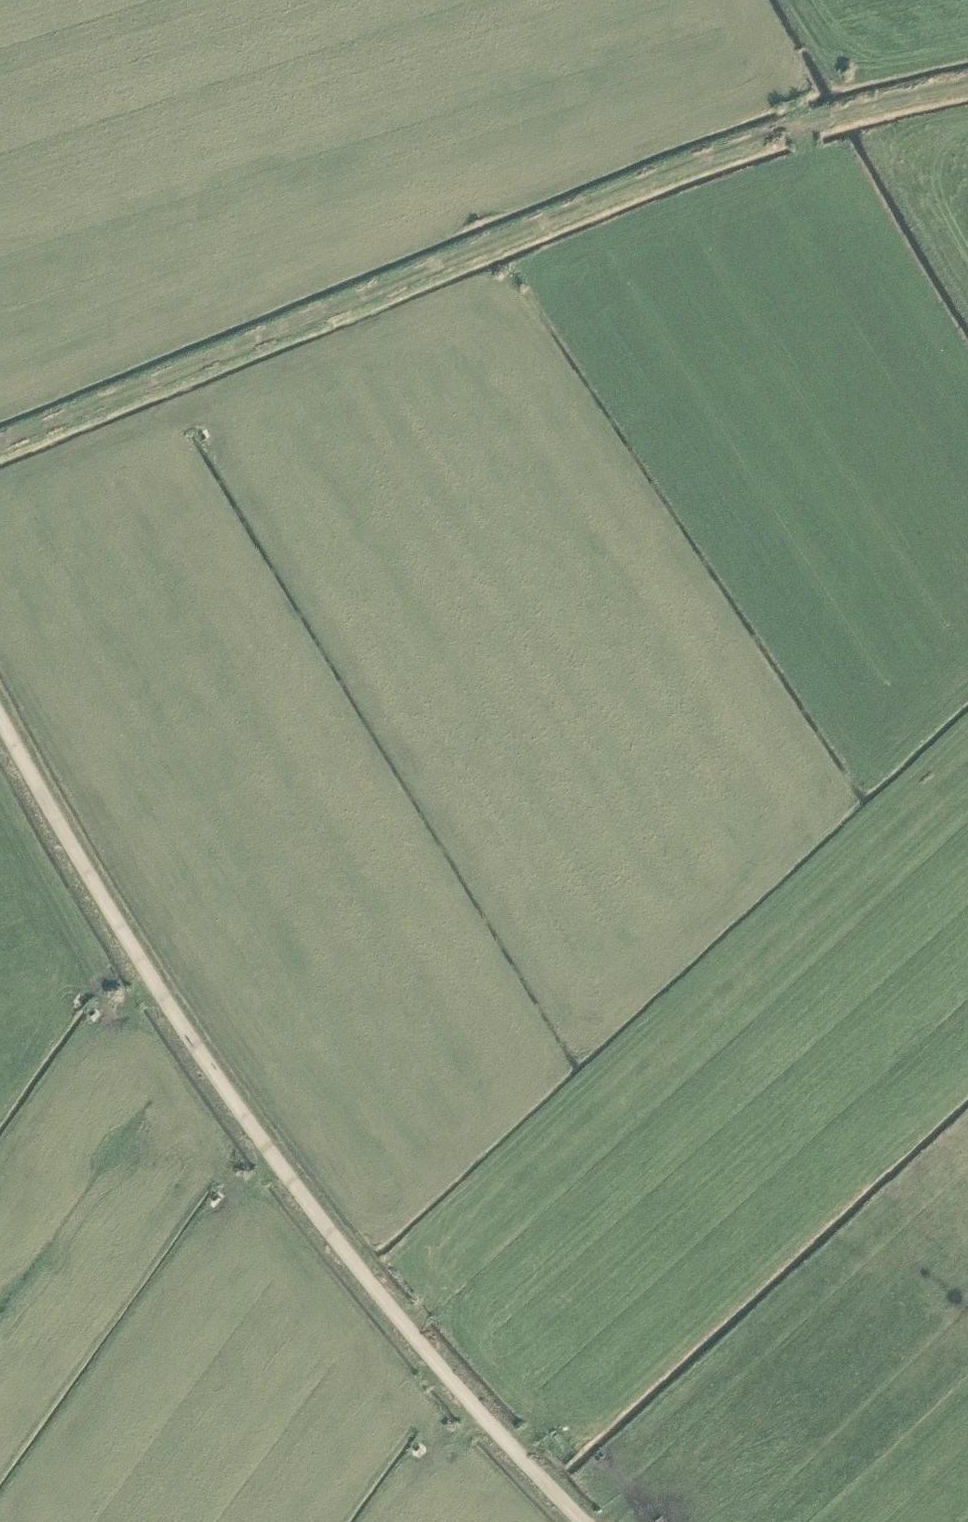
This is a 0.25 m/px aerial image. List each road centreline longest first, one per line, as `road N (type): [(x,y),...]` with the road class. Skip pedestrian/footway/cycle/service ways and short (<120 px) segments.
road 1 (track): [(0,444),(765,141),(967,85)]
road 2 (unclassified): [(0,726),(90,895),(249,1140),(406,1332),(579,1521)]

